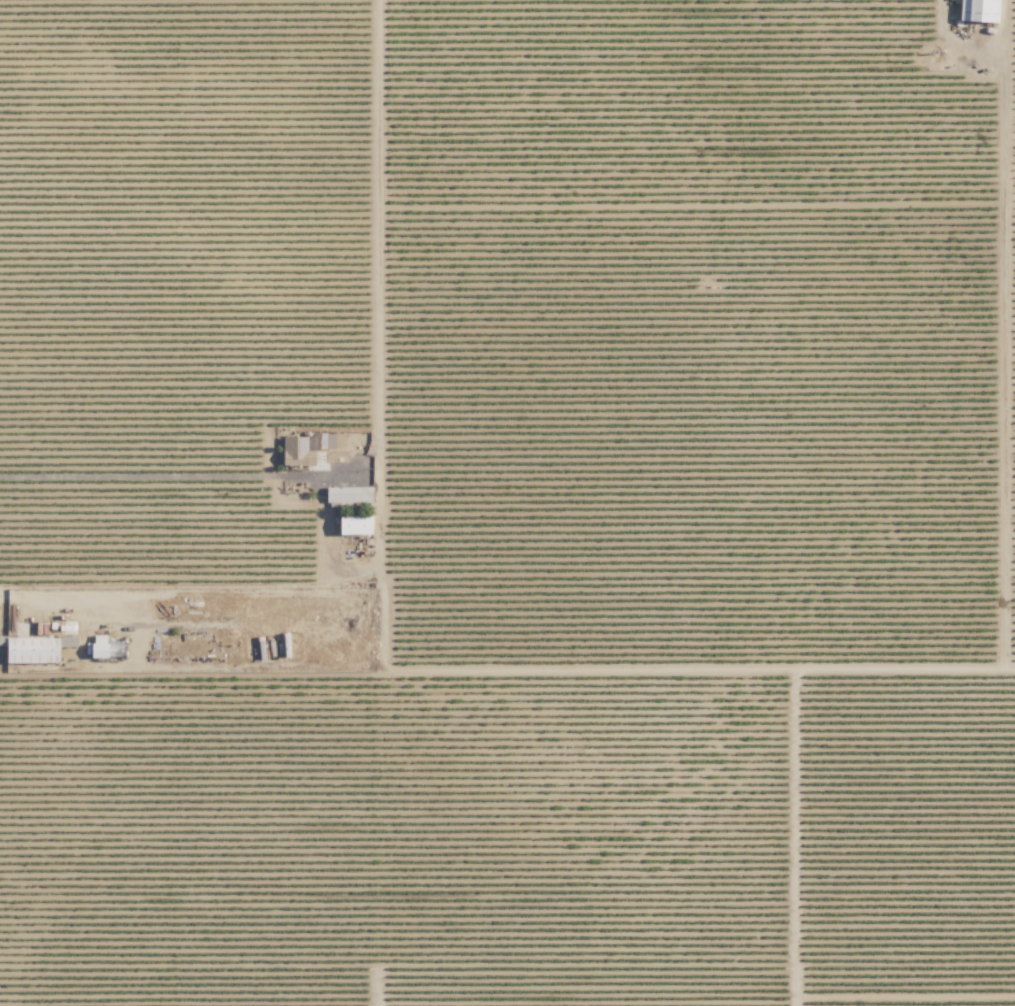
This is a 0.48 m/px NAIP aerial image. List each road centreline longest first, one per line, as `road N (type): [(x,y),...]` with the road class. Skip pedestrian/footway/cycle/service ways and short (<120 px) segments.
road 1 (track): [(0,686),(1014,679)]
road 2 (track): [(378,0),(388,683)]

